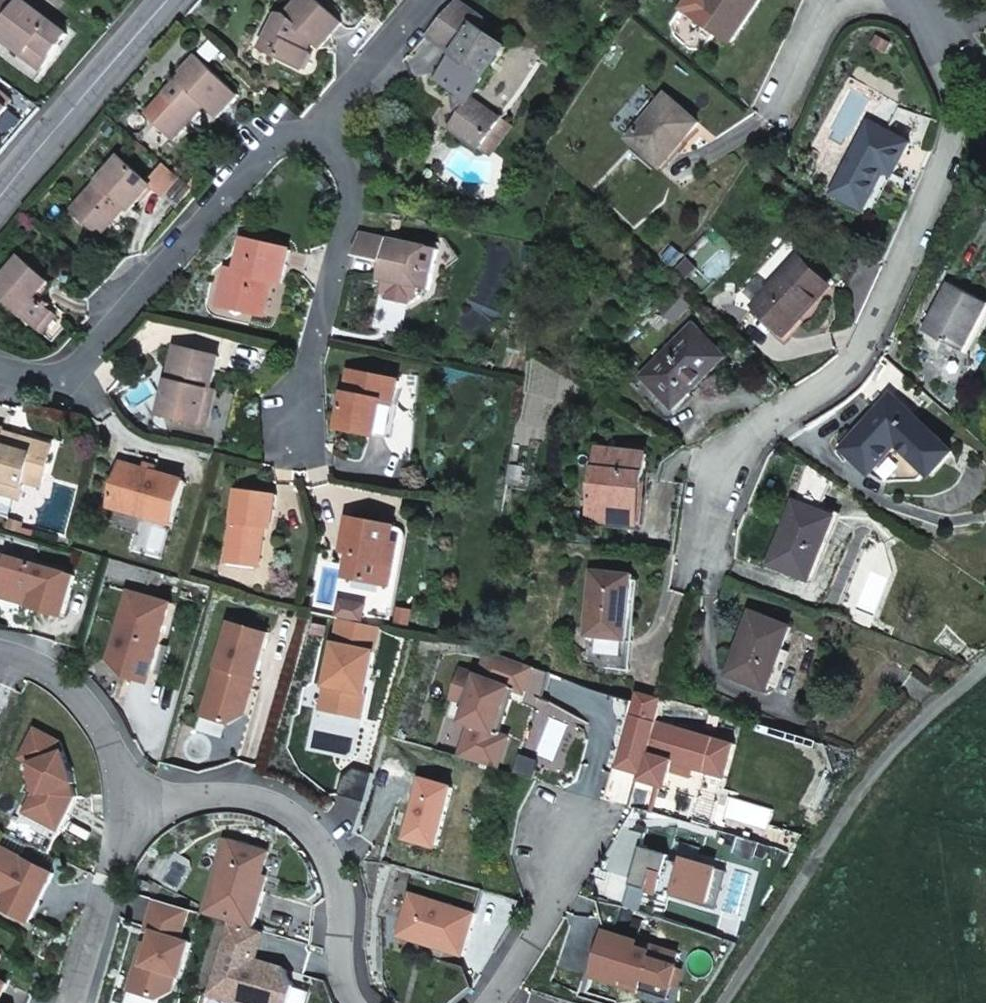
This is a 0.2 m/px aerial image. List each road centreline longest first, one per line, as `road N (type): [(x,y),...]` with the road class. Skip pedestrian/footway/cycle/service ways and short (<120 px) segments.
road 1 (residential): [(974,75),(855,369),(722,464),(699,565)]
road 2 (residential): [(0,363),(69,381),(285,134),(335,117)]
road 3 (residential): [(722,1002),(874,765),(985,656)]
road 4 (residential): [(142,809),(261,798),(291,813),(318,838),(334,872),(345,982),(356,1002)]
road 5 (residential): [(335,117),(357,198),(293,427)]
road 6 (tertiary): [(0,199),(167,0)]
road 7 (residential): [(0,657),(58,673),(142,809)]
road 8 (residential): [(142,809),(119,841),(68,1002)]
road 9 (residential): [(488,1002),(544,905),(577,817)]
road 10 (residential): [(335,117),(432,0)]

